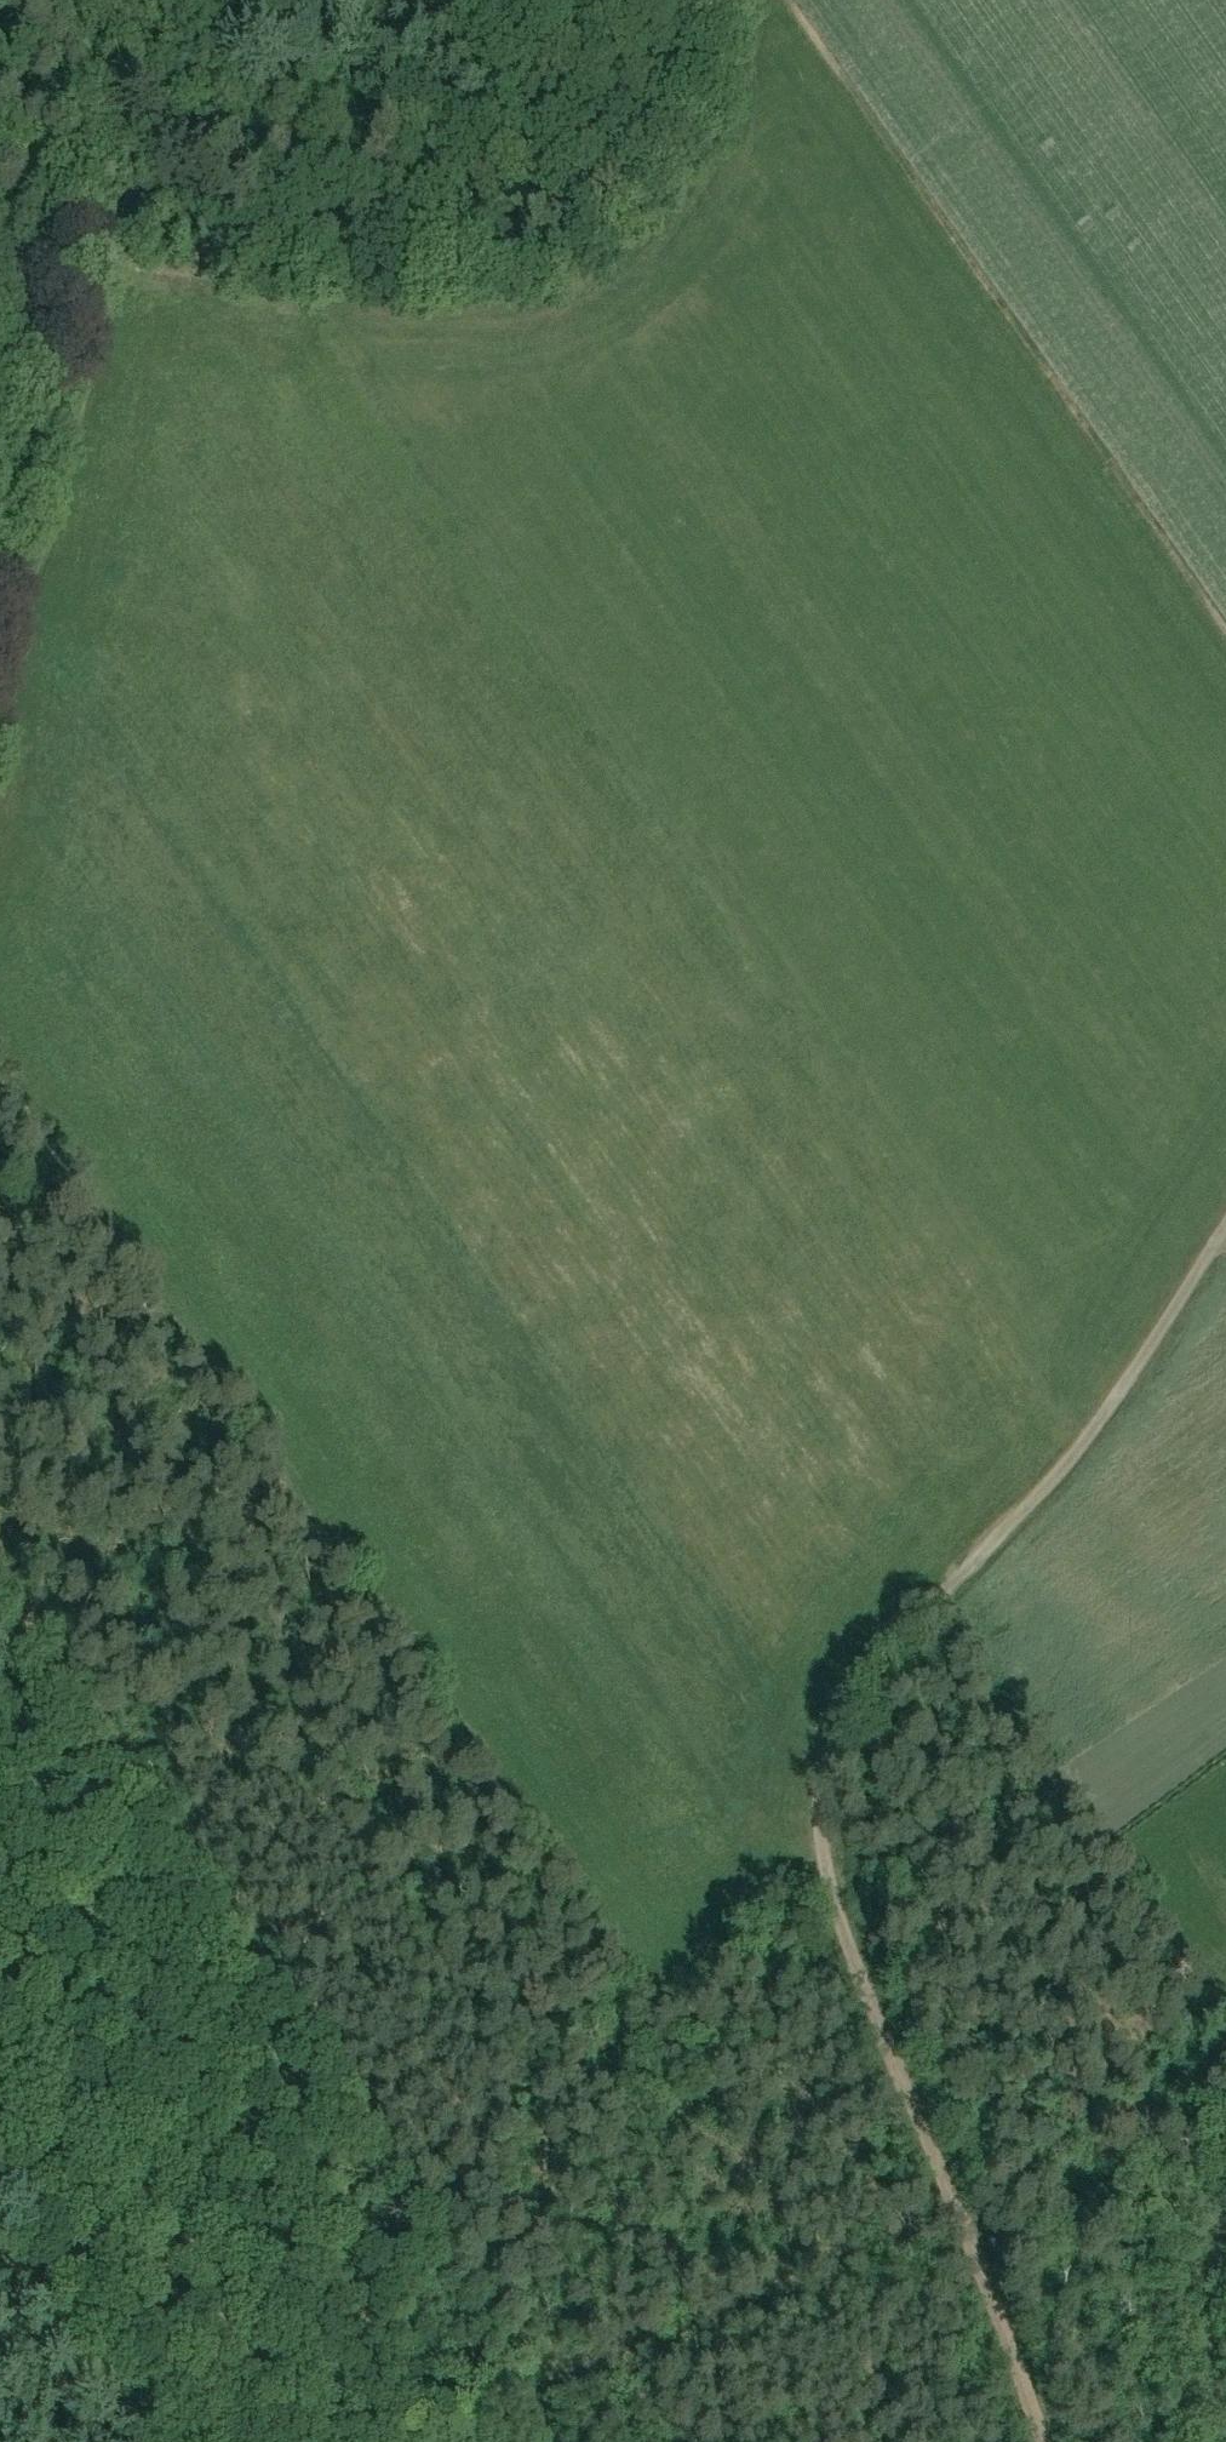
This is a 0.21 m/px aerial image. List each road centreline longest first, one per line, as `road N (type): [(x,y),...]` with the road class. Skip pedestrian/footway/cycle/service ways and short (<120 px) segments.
road 1 (track): [(0,1590),(527,2359),(577,2370),(960,2218)]
road 2 (track): [(960,2218),(832,1890),(821,1811),(842,1746),(884,1683),(1056,1482),(1225,1232)]
road 3 (track): [(121,0),(104,292),(0,650)]
road 4 (track): [(1038,2441),(960,2218)]

